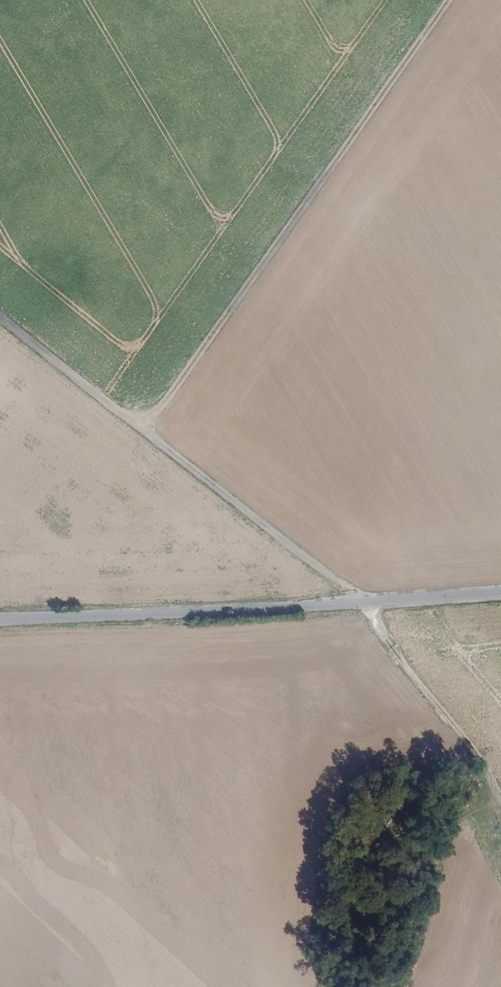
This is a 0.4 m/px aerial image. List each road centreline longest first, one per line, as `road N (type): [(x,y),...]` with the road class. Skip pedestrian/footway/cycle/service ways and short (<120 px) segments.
road 1 (track): [(500,804),(364,604),(0,311)]
road 2 (track): [(449,0),(145,431)]
road 3 (unclassified): [(500,594),(0,619)]

